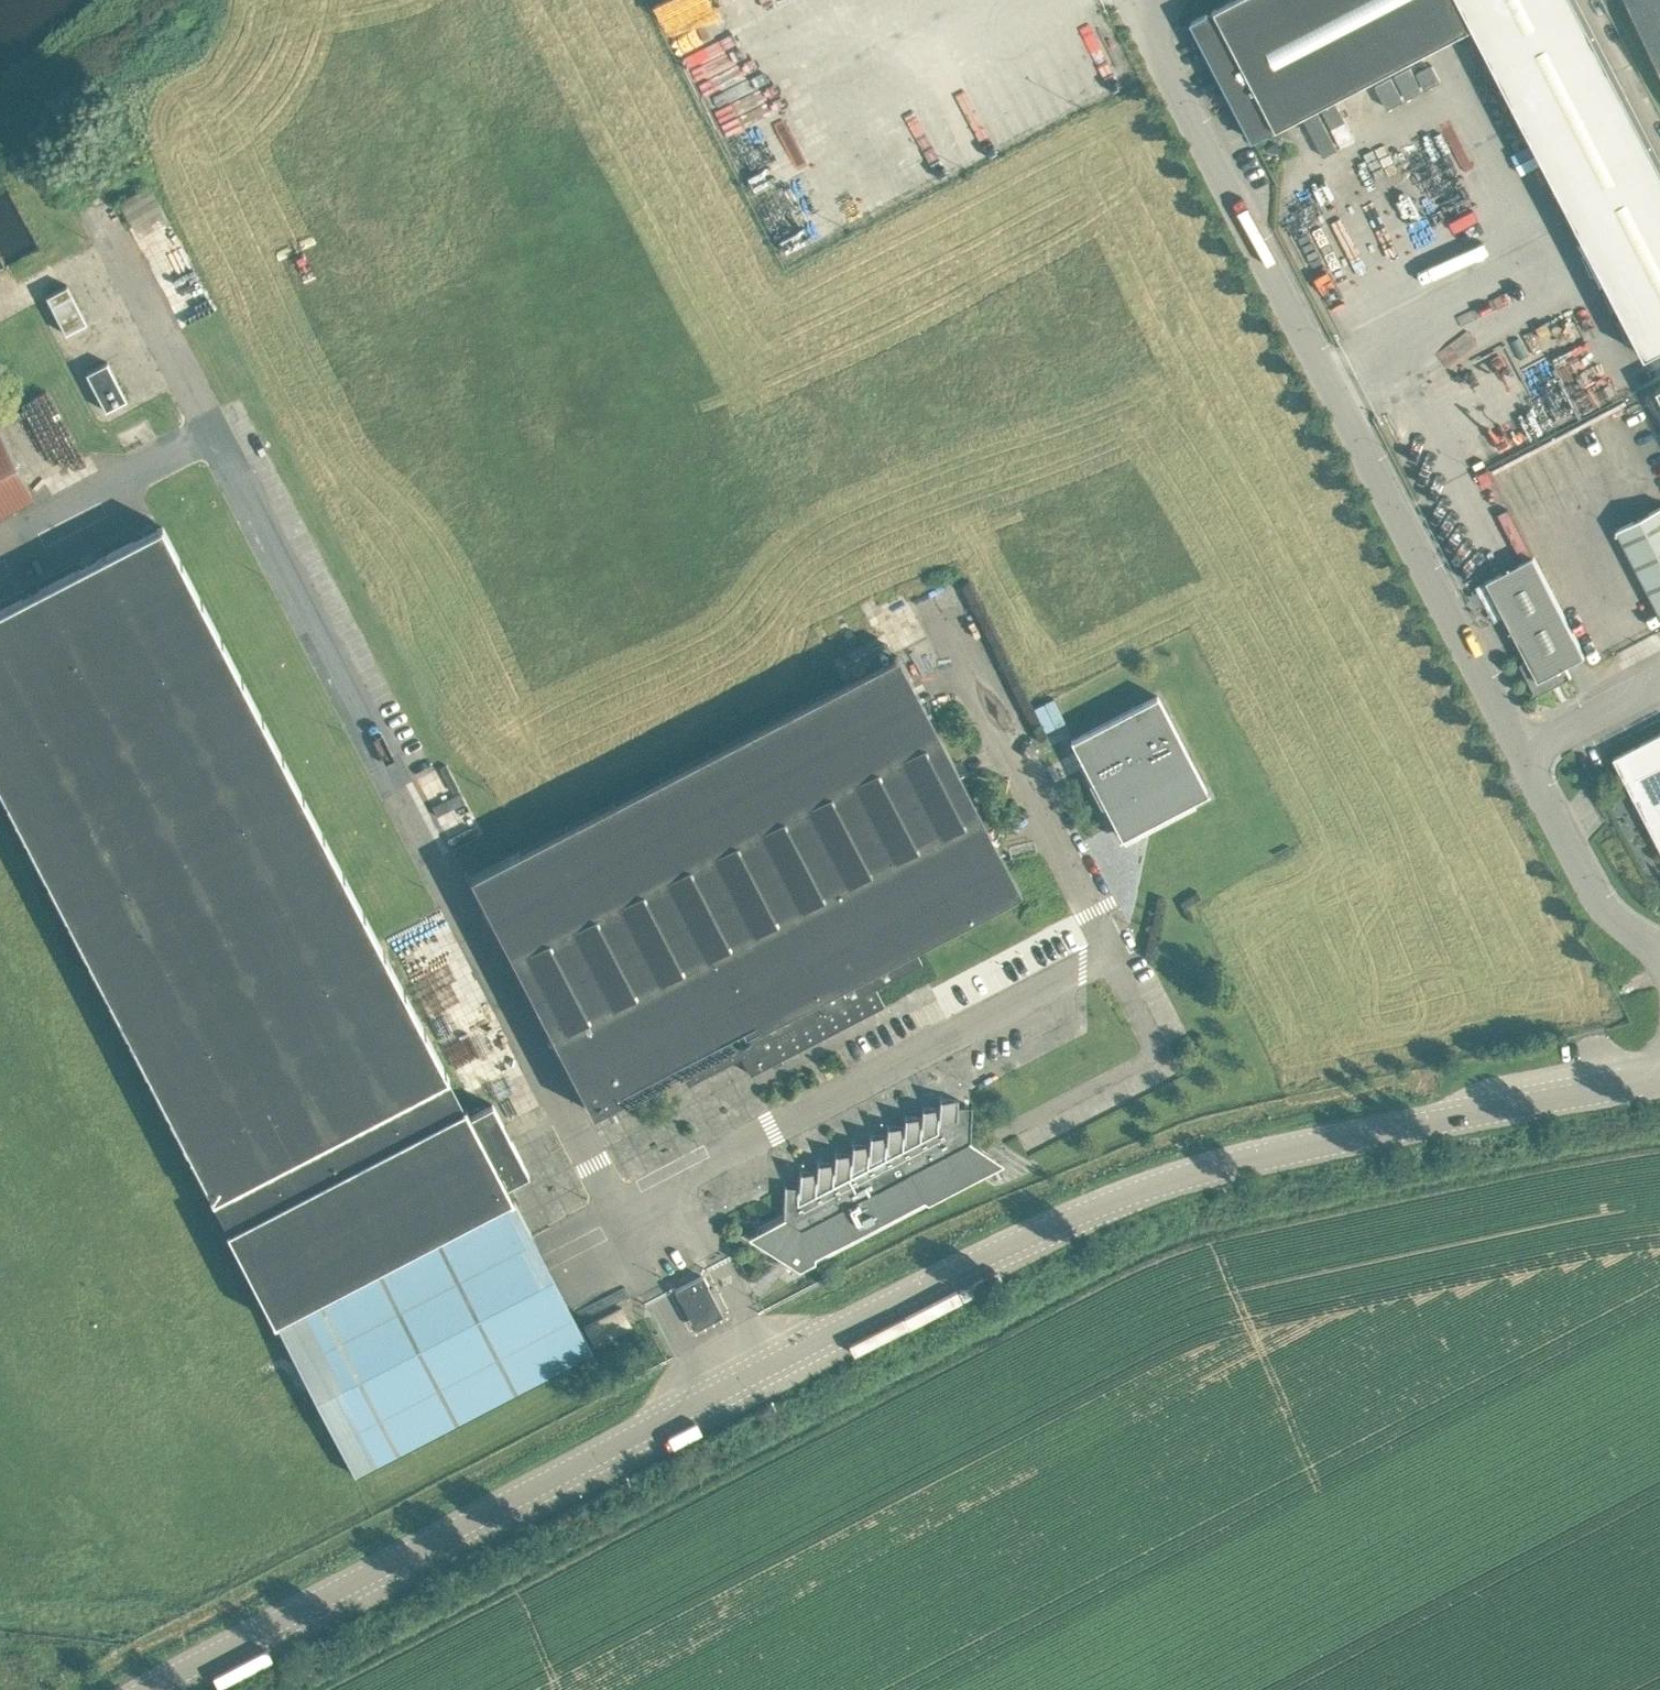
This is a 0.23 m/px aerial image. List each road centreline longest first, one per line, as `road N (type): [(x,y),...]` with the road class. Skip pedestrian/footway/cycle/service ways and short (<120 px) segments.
road 1 (unclassified): [(773,1365),(1074,1216),(1244,1158),(1659,1078)]
road 2 (unclassified): [(641,1201),(602,1179),(213,433)]
road 3 (unclassified): [(1524,759),(1142,15),(1171,0)]
road 4 (unclassified): [(152,1689),(706,1396)]
road 5 (unclassified): [(1108,957),(641,1201)]
road 6 (unclassified): [(213,433),(95,205)]
road 7 (unclassified): [(1659,972),(1568,863),(1524,759)]
road 8 (unclassified): [(0,539),(213,433)]
road 9 (unclassified): [(773,1365),(719,1262),(641,1201)]
road 10 (unclassified): [(641,1201),(658,1295),(706,1396)]
road 11 (unclassified): [(1524,759),(1659,690)]

